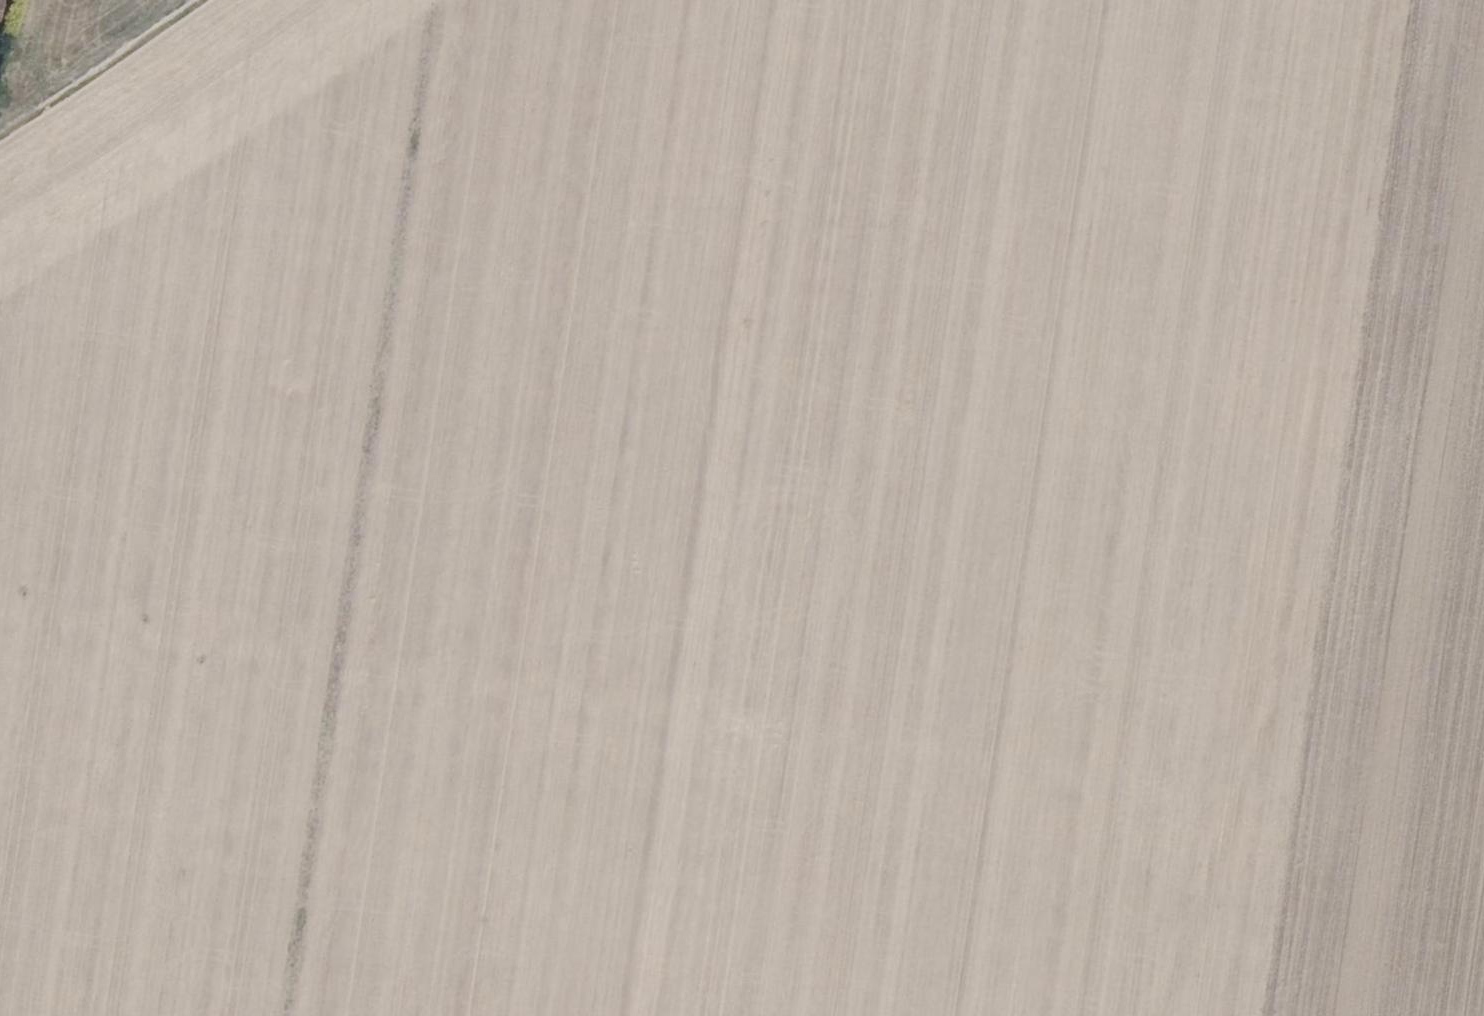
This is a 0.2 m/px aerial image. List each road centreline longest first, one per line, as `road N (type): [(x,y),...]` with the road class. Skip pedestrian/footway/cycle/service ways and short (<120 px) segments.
road 1 (track): [(186,0),(0,123)]

